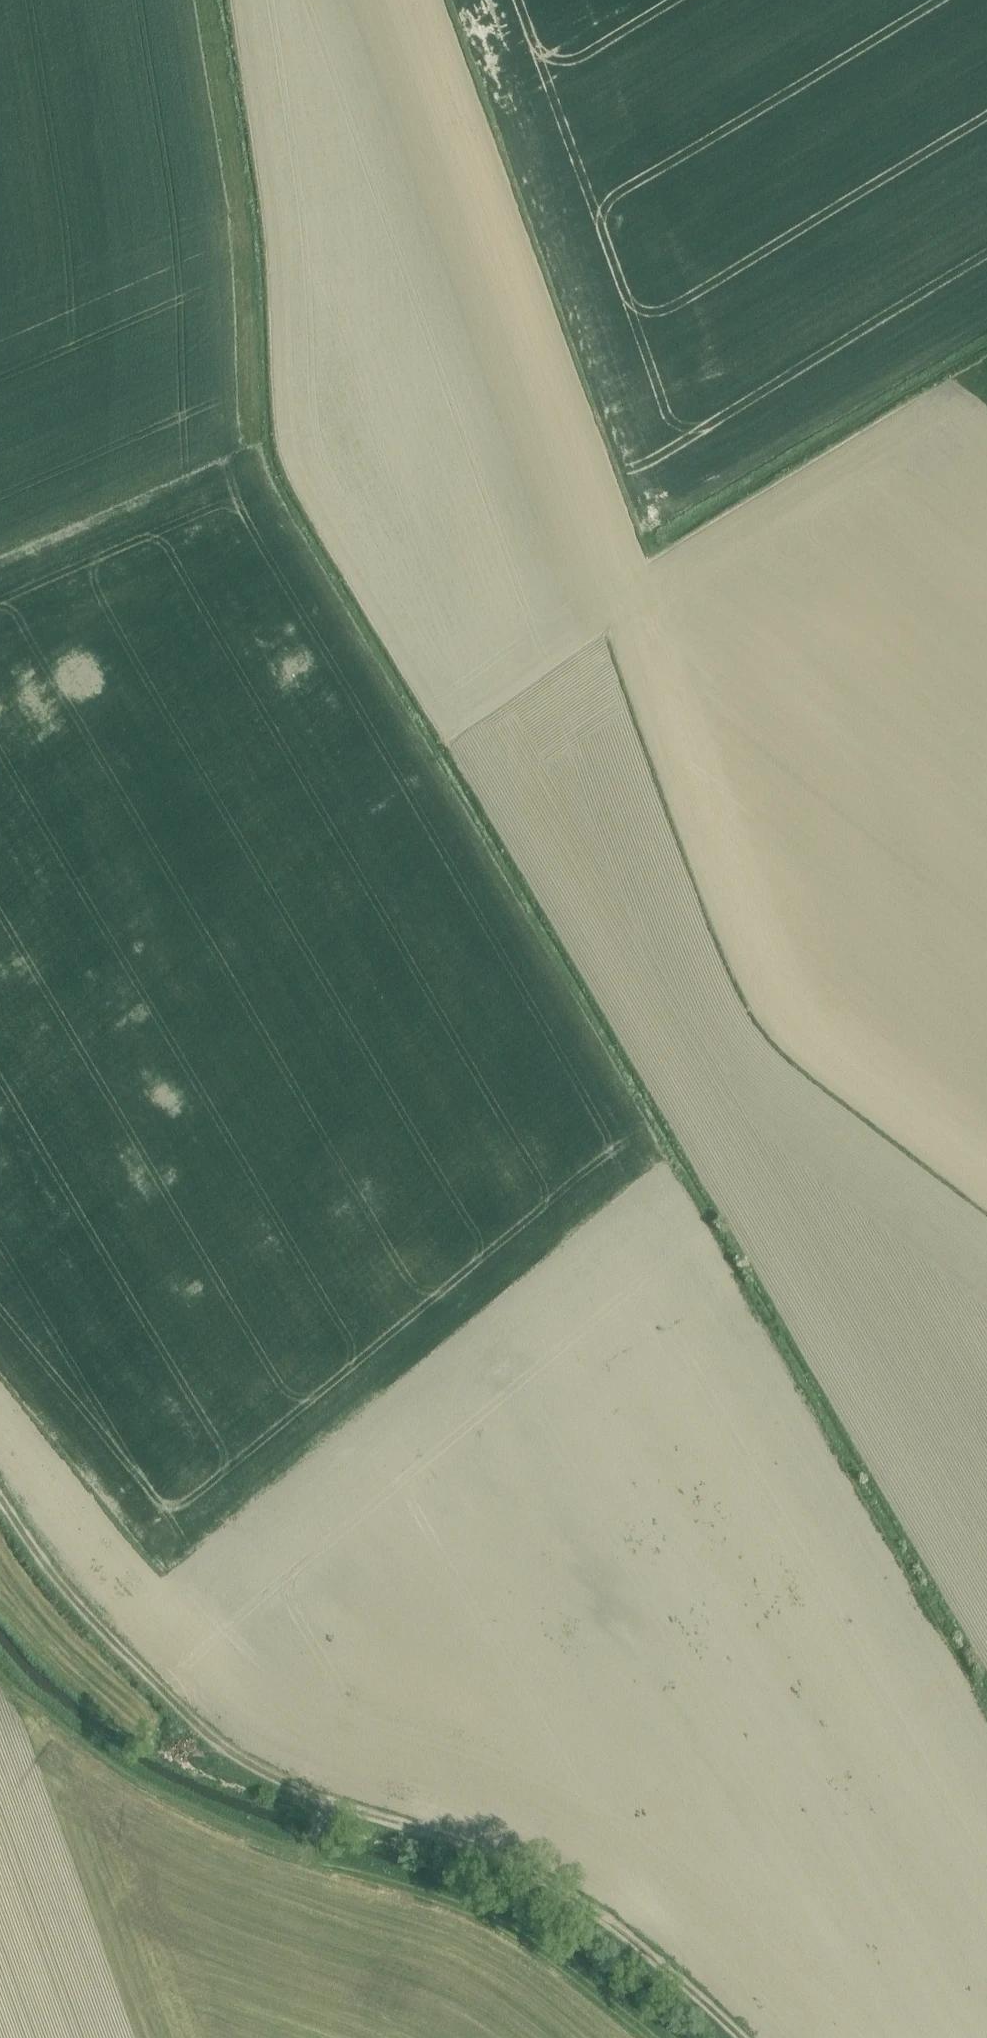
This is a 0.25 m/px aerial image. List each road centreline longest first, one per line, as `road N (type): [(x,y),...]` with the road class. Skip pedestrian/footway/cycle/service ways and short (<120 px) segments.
road 1 (track): [(0,1498),(83,1614),(208,1738),(263,1775),(545,1880),(742,2037)]

